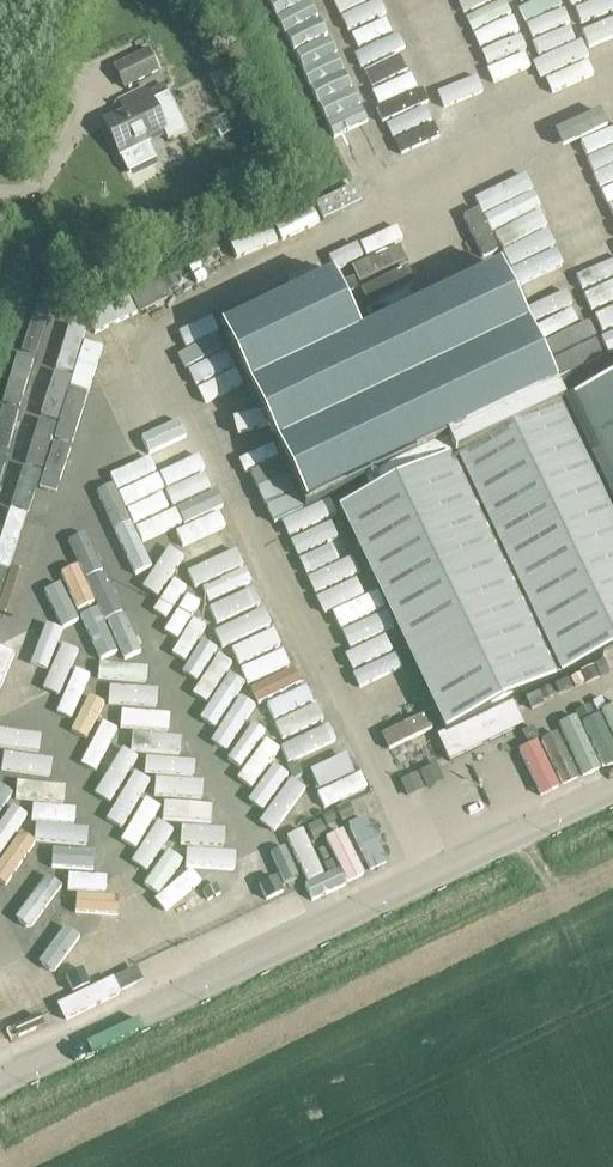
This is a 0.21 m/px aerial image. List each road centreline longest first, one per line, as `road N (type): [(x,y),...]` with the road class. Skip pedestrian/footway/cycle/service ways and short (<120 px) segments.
road 1 (unclassified): [(0,1075),(612,782)]
road 2 (residential): [(0,116),(41,0)]

